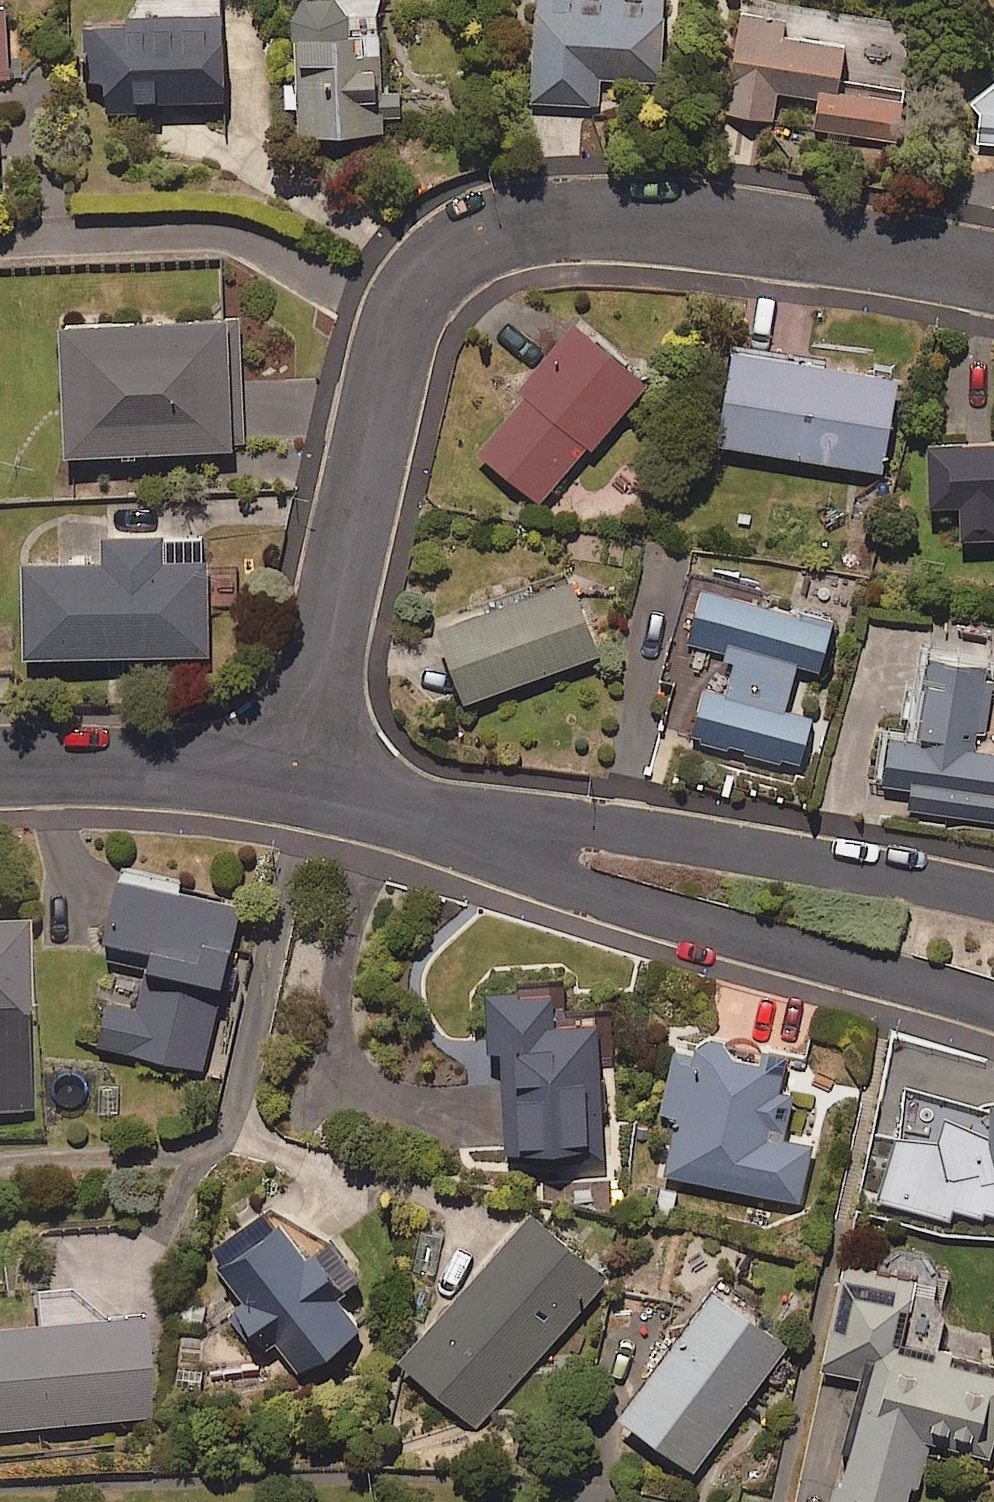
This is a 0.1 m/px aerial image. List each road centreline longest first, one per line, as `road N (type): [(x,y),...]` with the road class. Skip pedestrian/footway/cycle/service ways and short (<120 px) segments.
road 1 (residential): [(298,781),(394,336),(437,263),(513,225),(577,217),(847,242),(993,271)]
road 2 (residential): [(993,1007),(557,883),(493,830)]
road 3 (residential): [(493,830),(578,823),(993,898)]
road 4 (residential): [(298,781),(102,761),(0,766)]
road 5 (residential): [(493,830),(298,781)]

